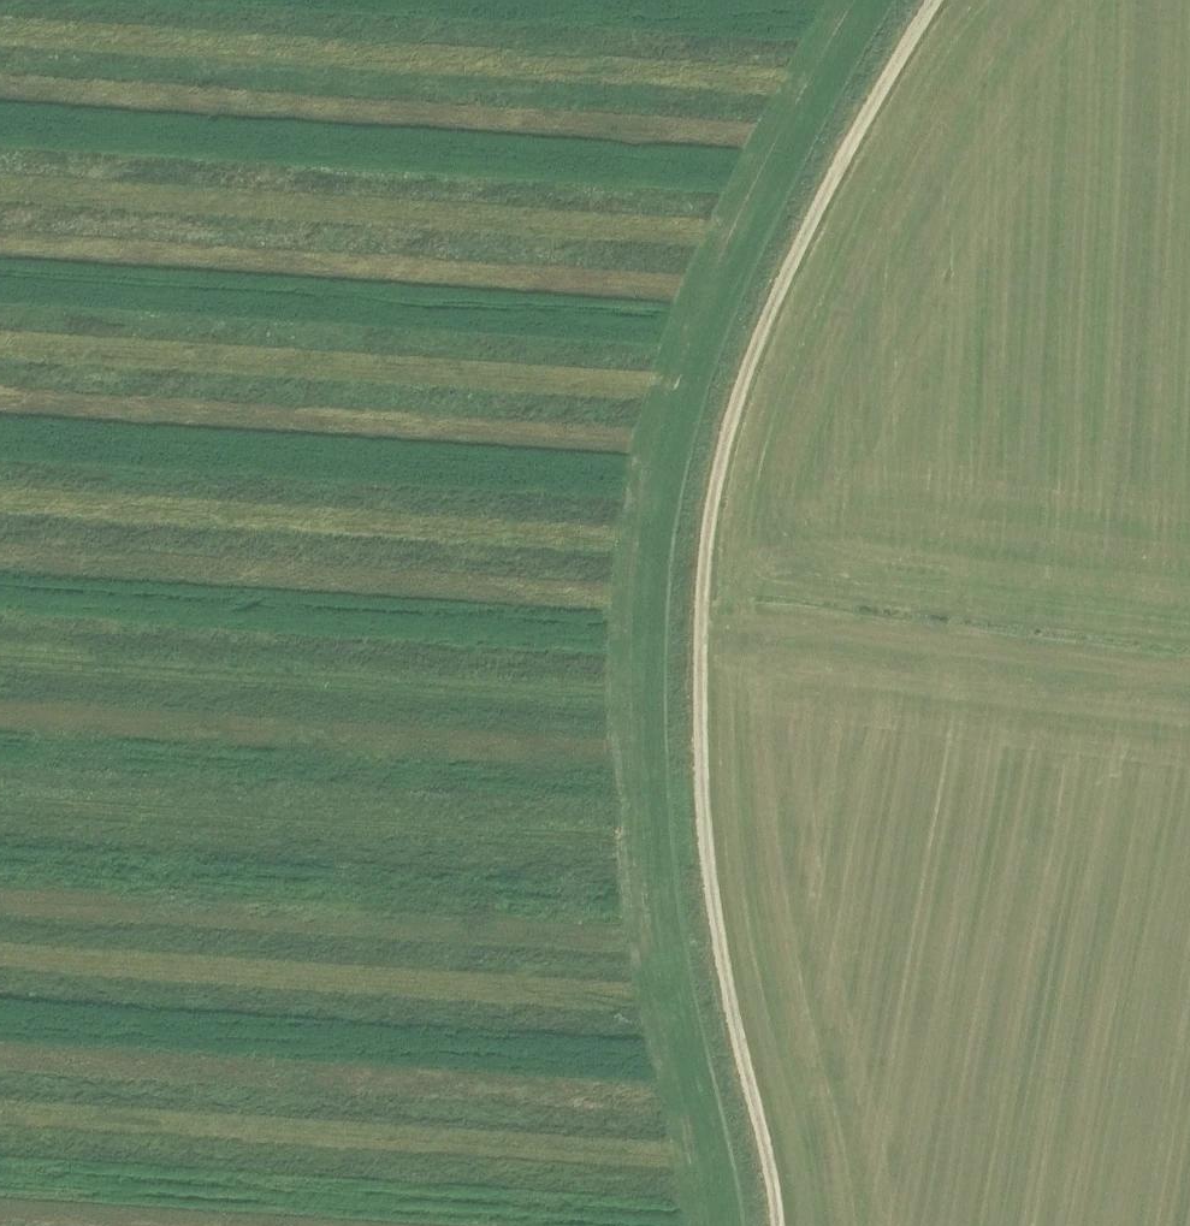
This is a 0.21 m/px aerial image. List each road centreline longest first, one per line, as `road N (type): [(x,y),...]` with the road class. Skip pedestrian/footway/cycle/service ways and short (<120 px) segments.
road 1 (track): [(939,0),(783,291),(719,490),(705,642),(708,809),(733,986),(782,1225)]

